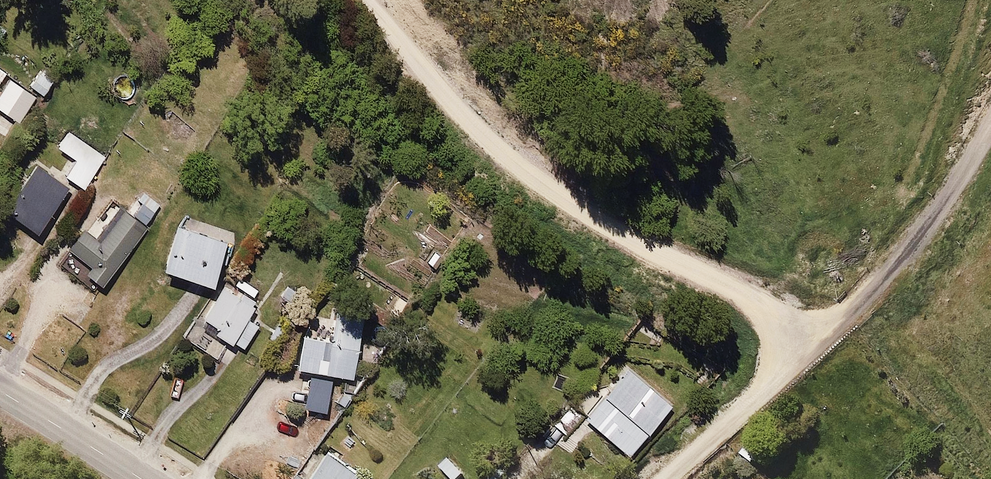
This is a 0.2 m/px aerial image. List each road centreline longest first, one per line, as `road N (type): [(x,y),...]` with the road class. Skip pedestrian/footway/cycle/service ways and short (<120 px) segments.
road 1 (track): [(650,478),(779,346),(756,287),(553,194),(344,0)]
road 2 (track): [(990,144),(840,300),(779,346)]
road 3 (unclassified): [(141,478),(0,390)]

